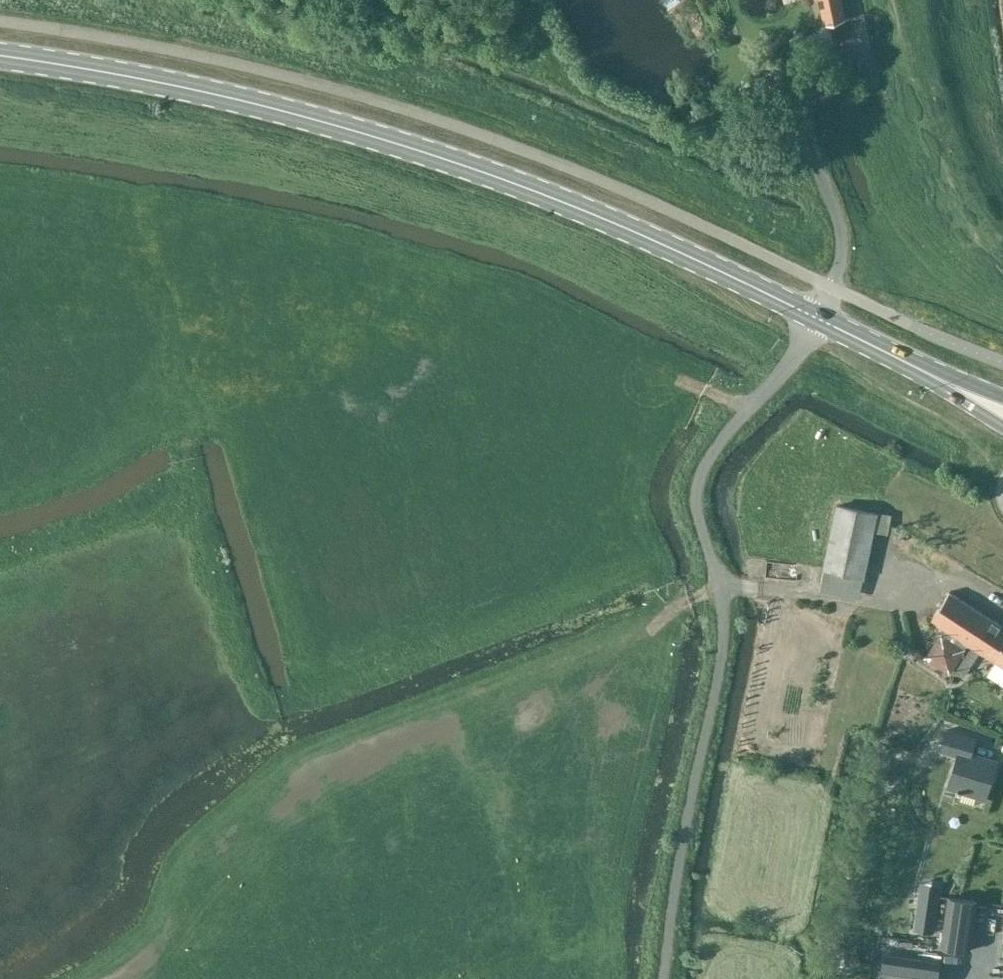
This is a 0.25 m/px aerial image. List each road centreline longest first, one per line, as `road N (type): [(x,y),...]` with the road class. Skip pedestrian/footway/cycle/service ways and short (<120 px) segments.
road 1 (primary): [(997,406),(687,255),(504,178),(255,103),(0,54)]

